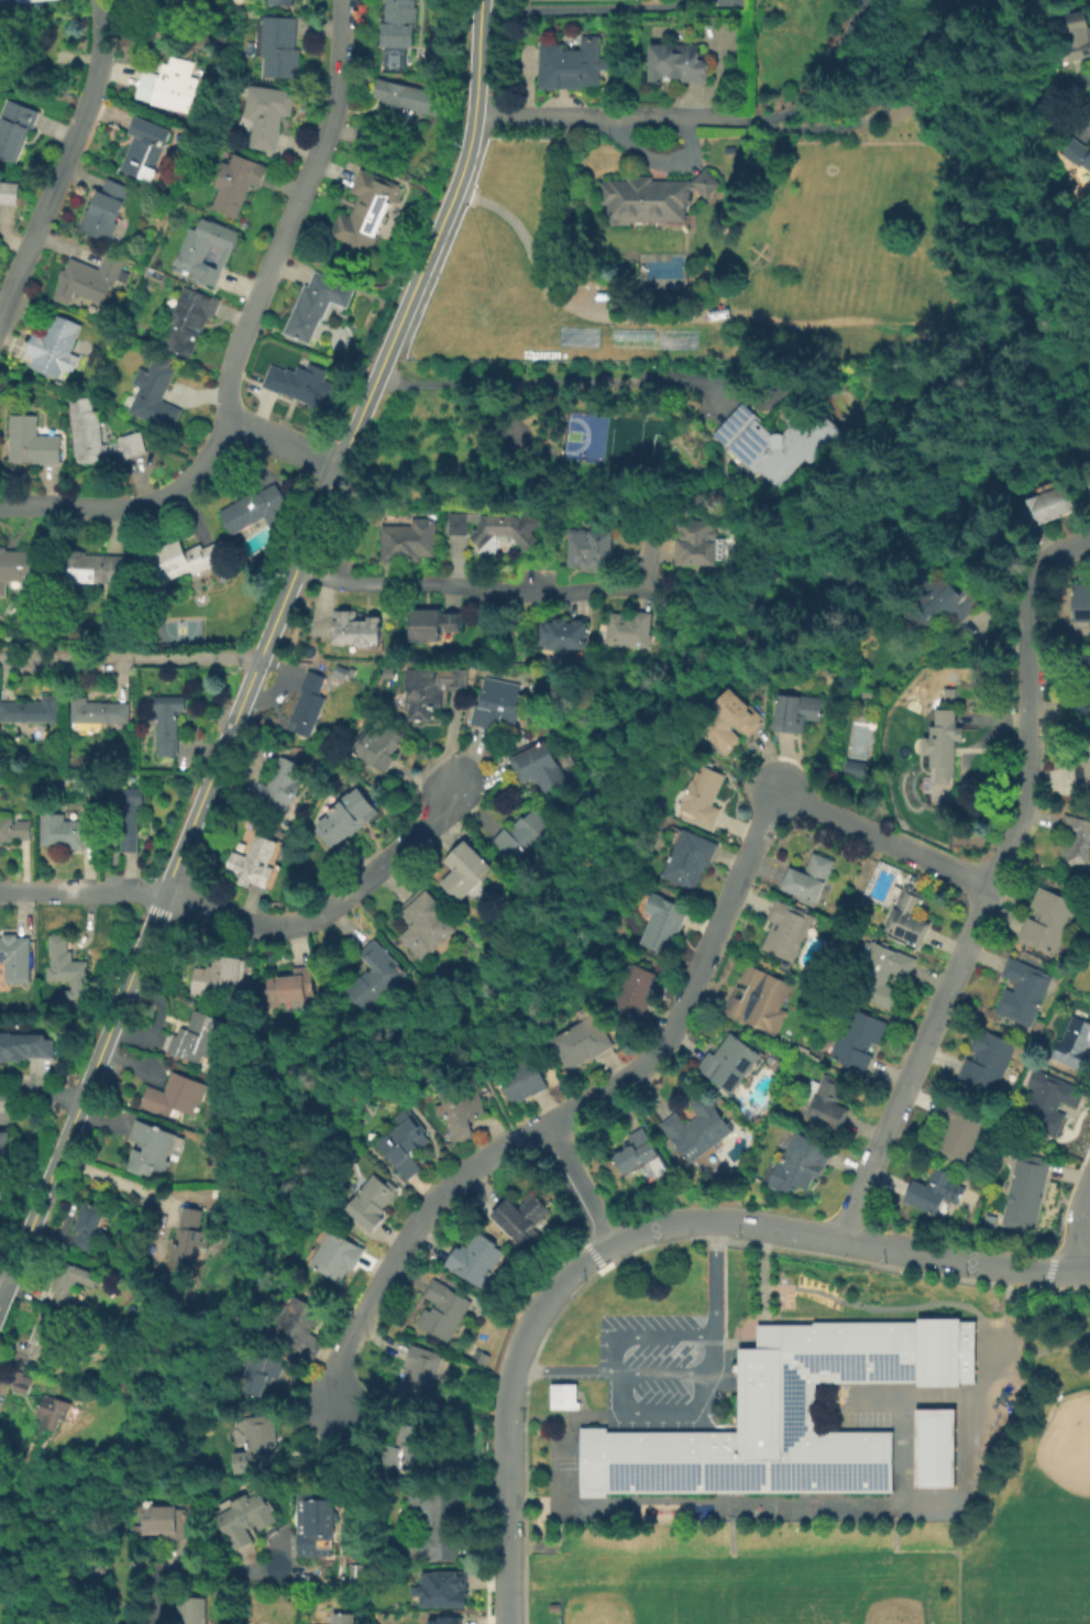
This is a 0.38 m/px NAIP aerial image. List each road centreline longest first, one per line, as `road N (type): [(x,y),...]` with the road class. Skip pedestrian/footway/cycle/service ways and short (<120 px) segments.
road 1 (tertiary): [(478,0),(474,94),(460,167),(0,1297)]
road 2 (residential): [(774,789),(668,1035),(610,1093),(517,1140),(440,1196),(334,1370),(337,1406)]
road 3 (residential): [(1039,566),(1031,590),(1021,820),(840,1240)]
road 4 (residential): [(714,1219),(653,1228),(593,1255),(557,1285),(522,1339),(506,1416),(508,1623)]
road 5 (residential): [(338,0),(331,109),(234,342),(223,378),(227,420)]
road 6 (residential): [(687,597),(630,588),(539,596),(378,585),(293,567)]
road 7 (residential): [(159,895),(260,926),(302,924),(350,896),(430,824),(450,784)]
road 8 (residential): [(98,0),(96,66),(0,304)]
road 9 (residential): [(227,420),(191,475),(154,500),(0,504)]
road 10 (residential): [(256,656),(0,653)]
road 11 (residential): [(1077,1272),(840,1240)]
road 12 (residential): [(992,879),(774,789)]
road 13 (residential): [(159,895),(0,892)]
road 14 (residential): [(612,1244),(548,1126)]
road 15 (residential): [(840,1240),(714,1219)]

